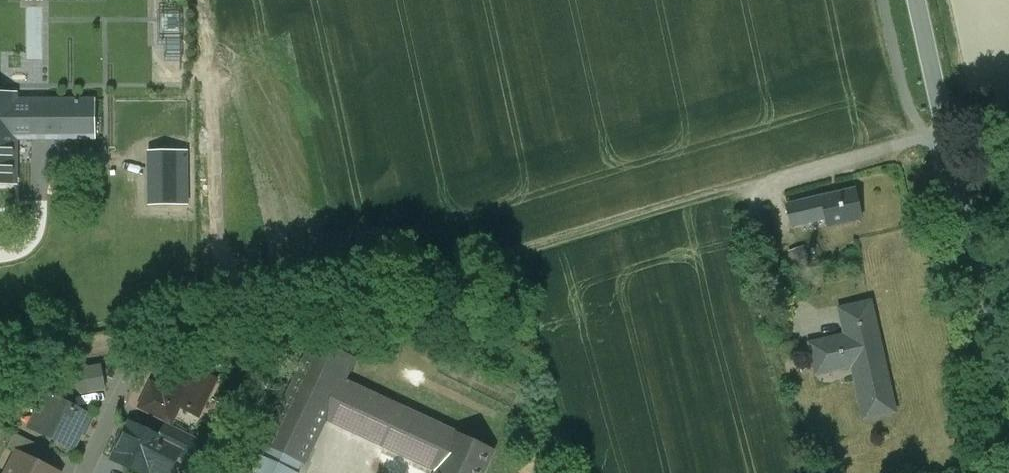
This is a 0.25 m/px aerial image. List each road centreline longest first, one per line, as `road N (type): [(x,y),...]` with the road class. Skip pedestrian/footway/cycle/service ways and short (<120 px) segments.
road 1 (track): [(741,200),(491,268),(0,371)]
road 2 (secondary): [(1008,417),(916,0)]
road 3 (residential): [(141,343),(81,472)]

